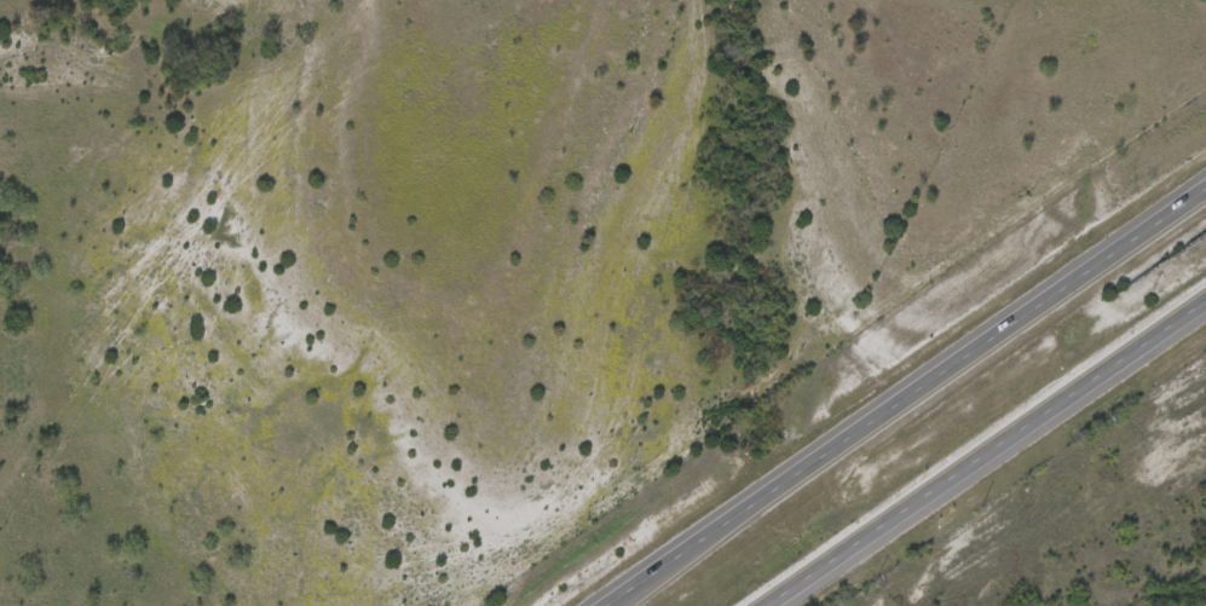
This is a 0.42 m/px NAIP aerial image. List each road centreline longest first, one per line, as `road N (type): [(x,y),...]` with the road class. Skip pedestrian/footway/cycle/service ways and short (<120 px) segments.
road 1 (trunk): [(1205,179),(594,605)]
road 2 (trunk): [(762,605),(1205,294)]

